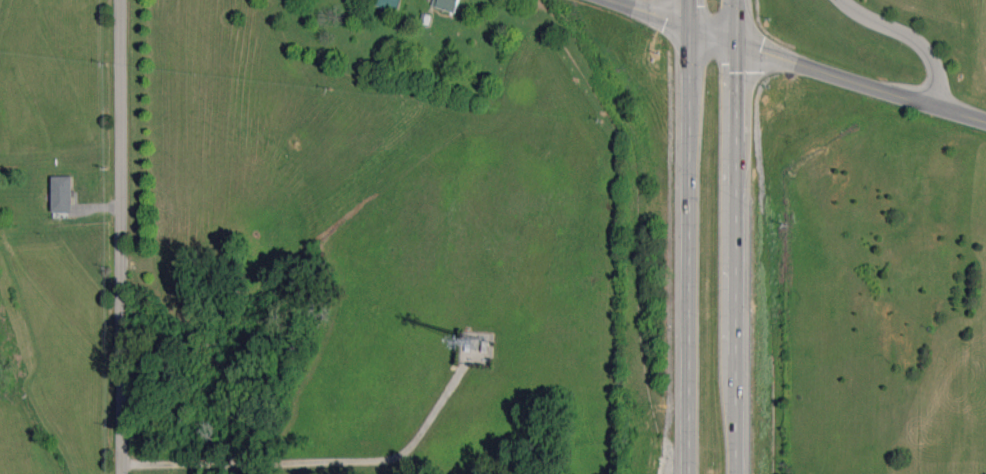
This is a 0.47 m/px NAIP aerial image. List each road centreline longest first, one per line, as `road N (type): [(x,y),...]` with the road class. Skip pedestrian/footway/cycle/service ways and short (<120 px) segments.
road 1 (primary): [(690,0),(689,473)]
road 2 (primary): [(740,473),(740,0)]
road 3 (residential): [(120,0),(120,473)]
road 4 (residential): [(985,123),(740,45)]
road 5 (residential): [(740,45),(611,0)]

